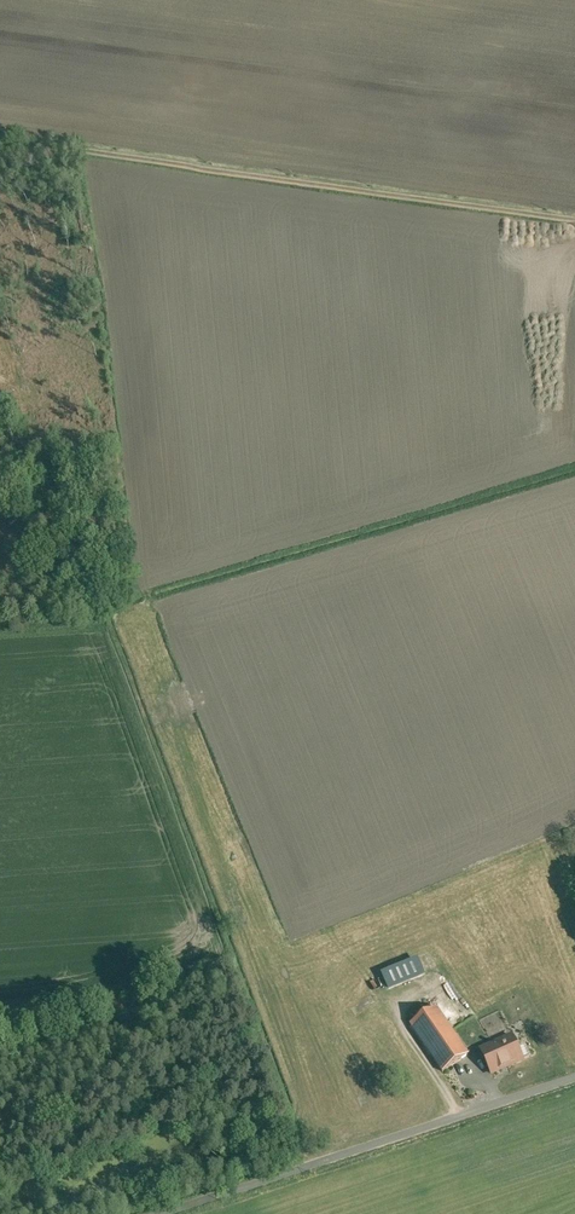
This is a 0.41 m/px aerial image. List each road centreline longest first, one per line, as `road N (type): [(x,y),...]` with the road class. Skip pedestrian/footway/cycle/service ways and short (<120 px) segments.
road 1 (unclassified): [(574,1078),(168,1213)]

